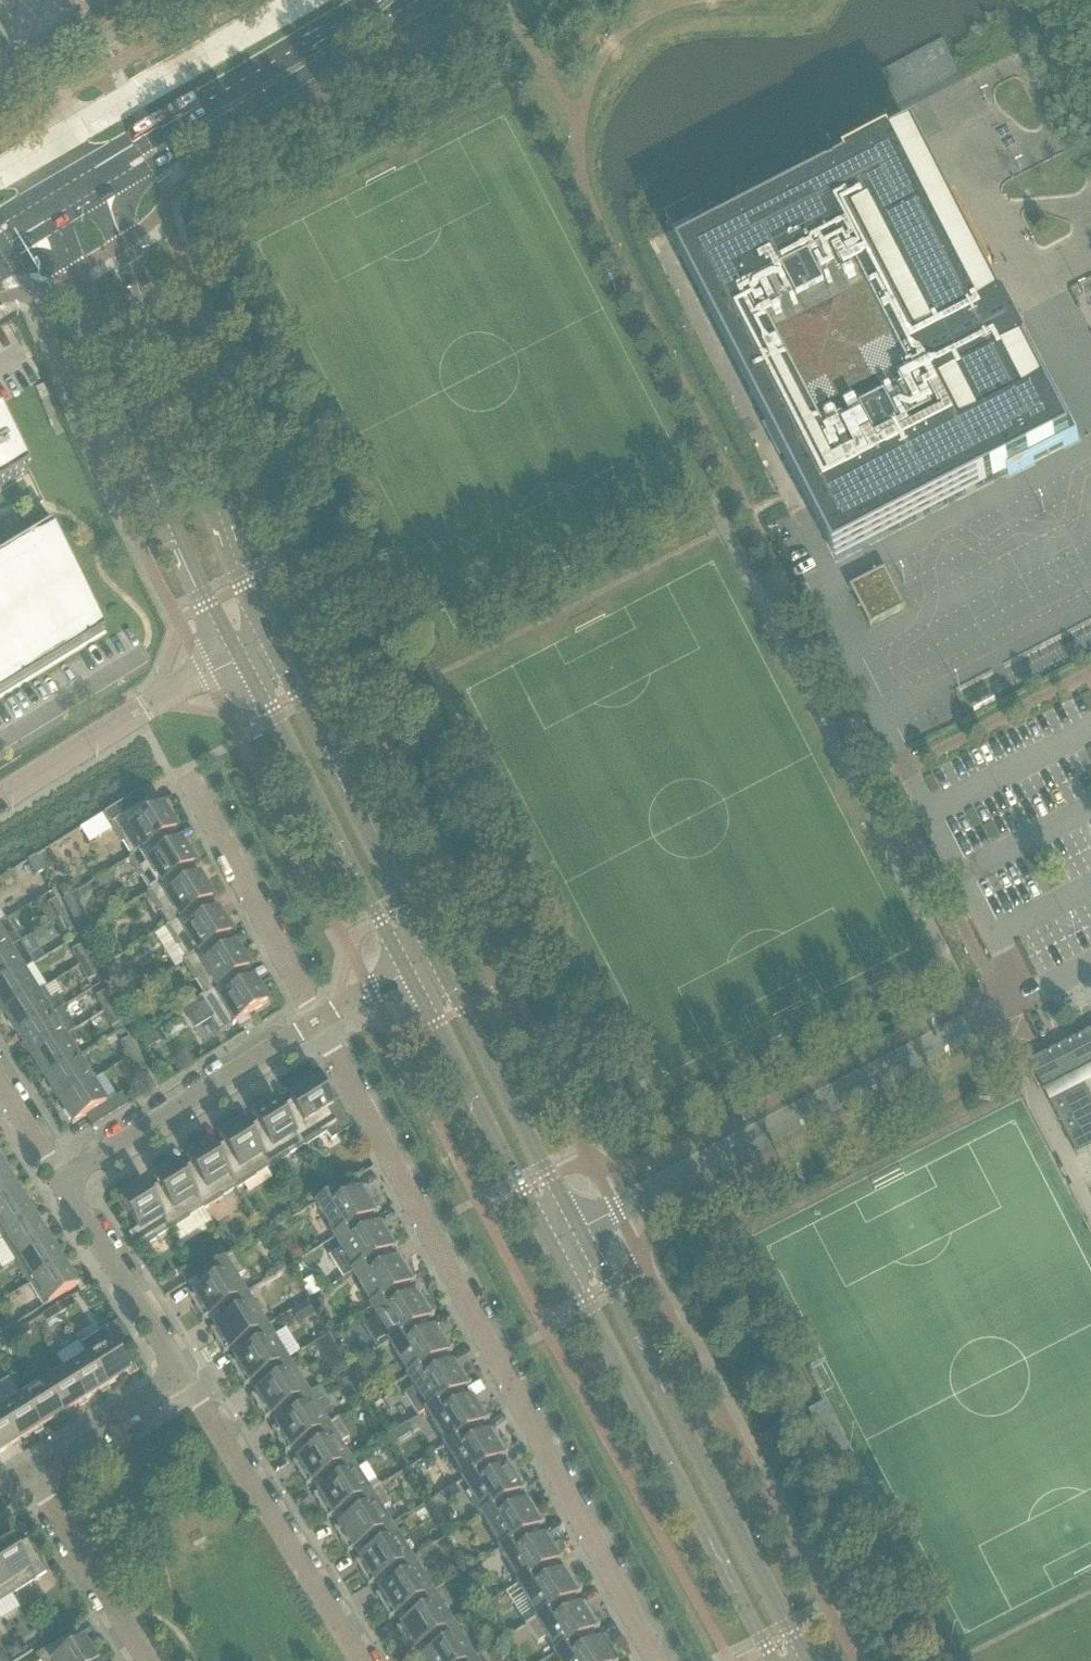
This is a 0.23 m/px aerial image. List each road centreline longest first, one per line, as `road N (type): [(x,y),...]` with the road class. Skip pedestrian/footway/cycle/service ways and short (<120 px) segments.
road 1 (residential): [(655,1660),(317,1023)]
road 2 (unclassified): [(576,1231),(1027,986)]
road 3 (tertiary): [(804,1660),(576,1231)]
road 4 (tertiary): [(269,642),(105,191)]
road 5 (tertiary): [(54,222),(122,404),(240,656)]
road 6 (tertiary): [(549,1246),(770,1660)]
road 7 (secondary): [(105,191),(428,0)]
road 8 (tertiary): [(240,656),(407,974)]
road 9 (tertiary): [(435,960),(269,642)]
road 10 (secondary): [(366,0),(58,182)]
road 11 (residential): [(361,1660),(185,1371)]
road 12 (tertiary): [(407,974),(549,1246)]
road 13 (tertiary): [(576,1231),(435,960)]
road 14 (residential): [(65,1178),(317,1023)]
road 15 (residential): [(317,1023),(189,781)]
road 16 (residential): [(185,1371),(65,1178)]
road 17 (residential): [(148,1660),(32,1470)]
road 18 (residential): [(159,701),(0,800)]
road 19 (residential): [(185,1371),(32,1470)]
road 20 (residential): [(65,1178),(0,1075)]

